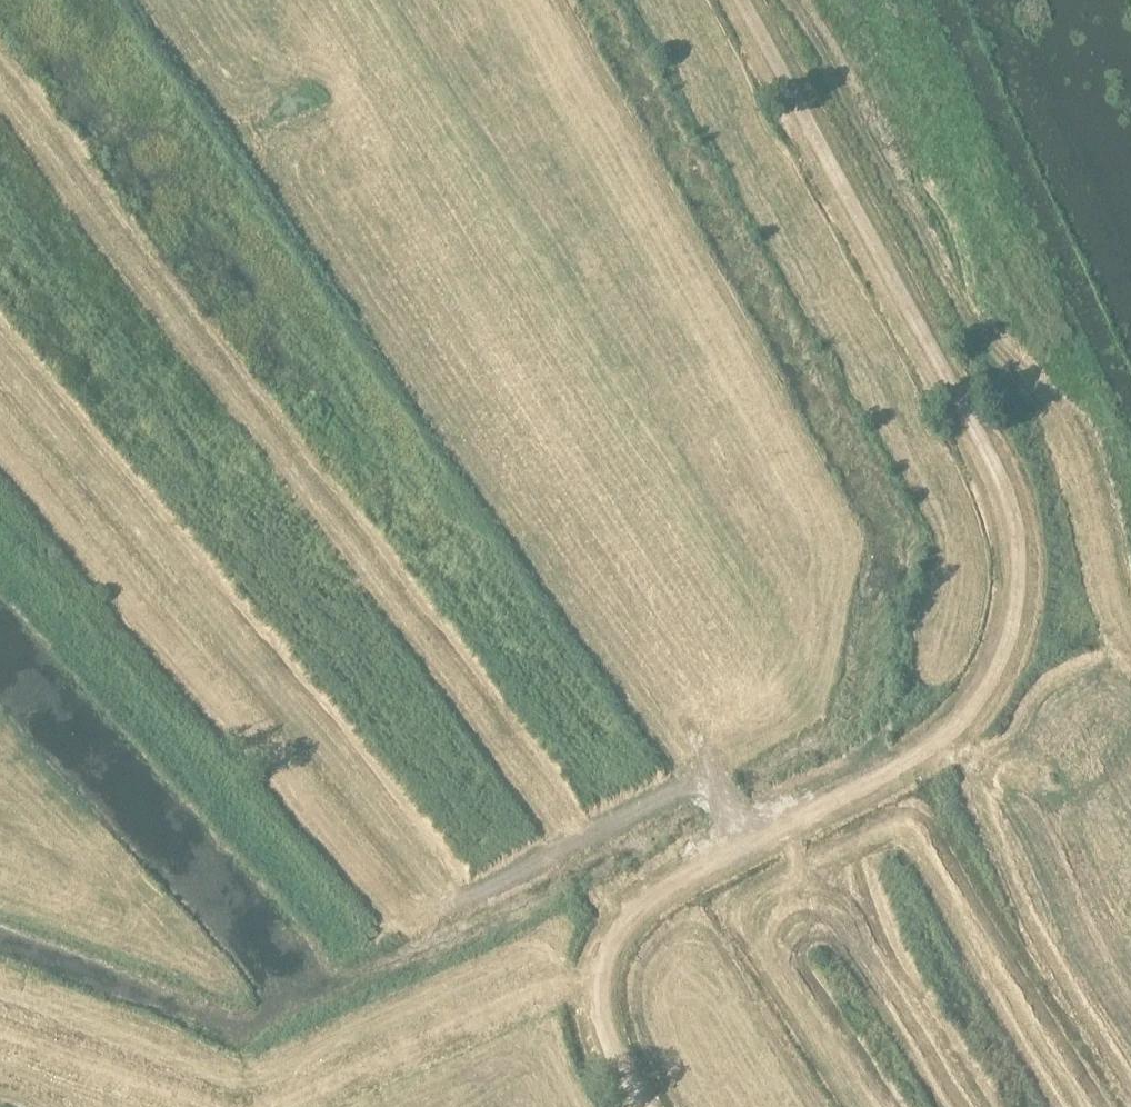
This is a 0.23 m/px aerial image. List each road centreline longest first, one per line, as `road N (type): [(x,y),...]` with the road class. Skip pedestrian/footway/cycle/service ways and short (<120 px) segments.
road 1 (track): [(641,1106),(597,1012),(599,968),(621,925),(677,882),(949,735),(995,671),(1017,594),(1015,535),(995,471),(740,0)]

